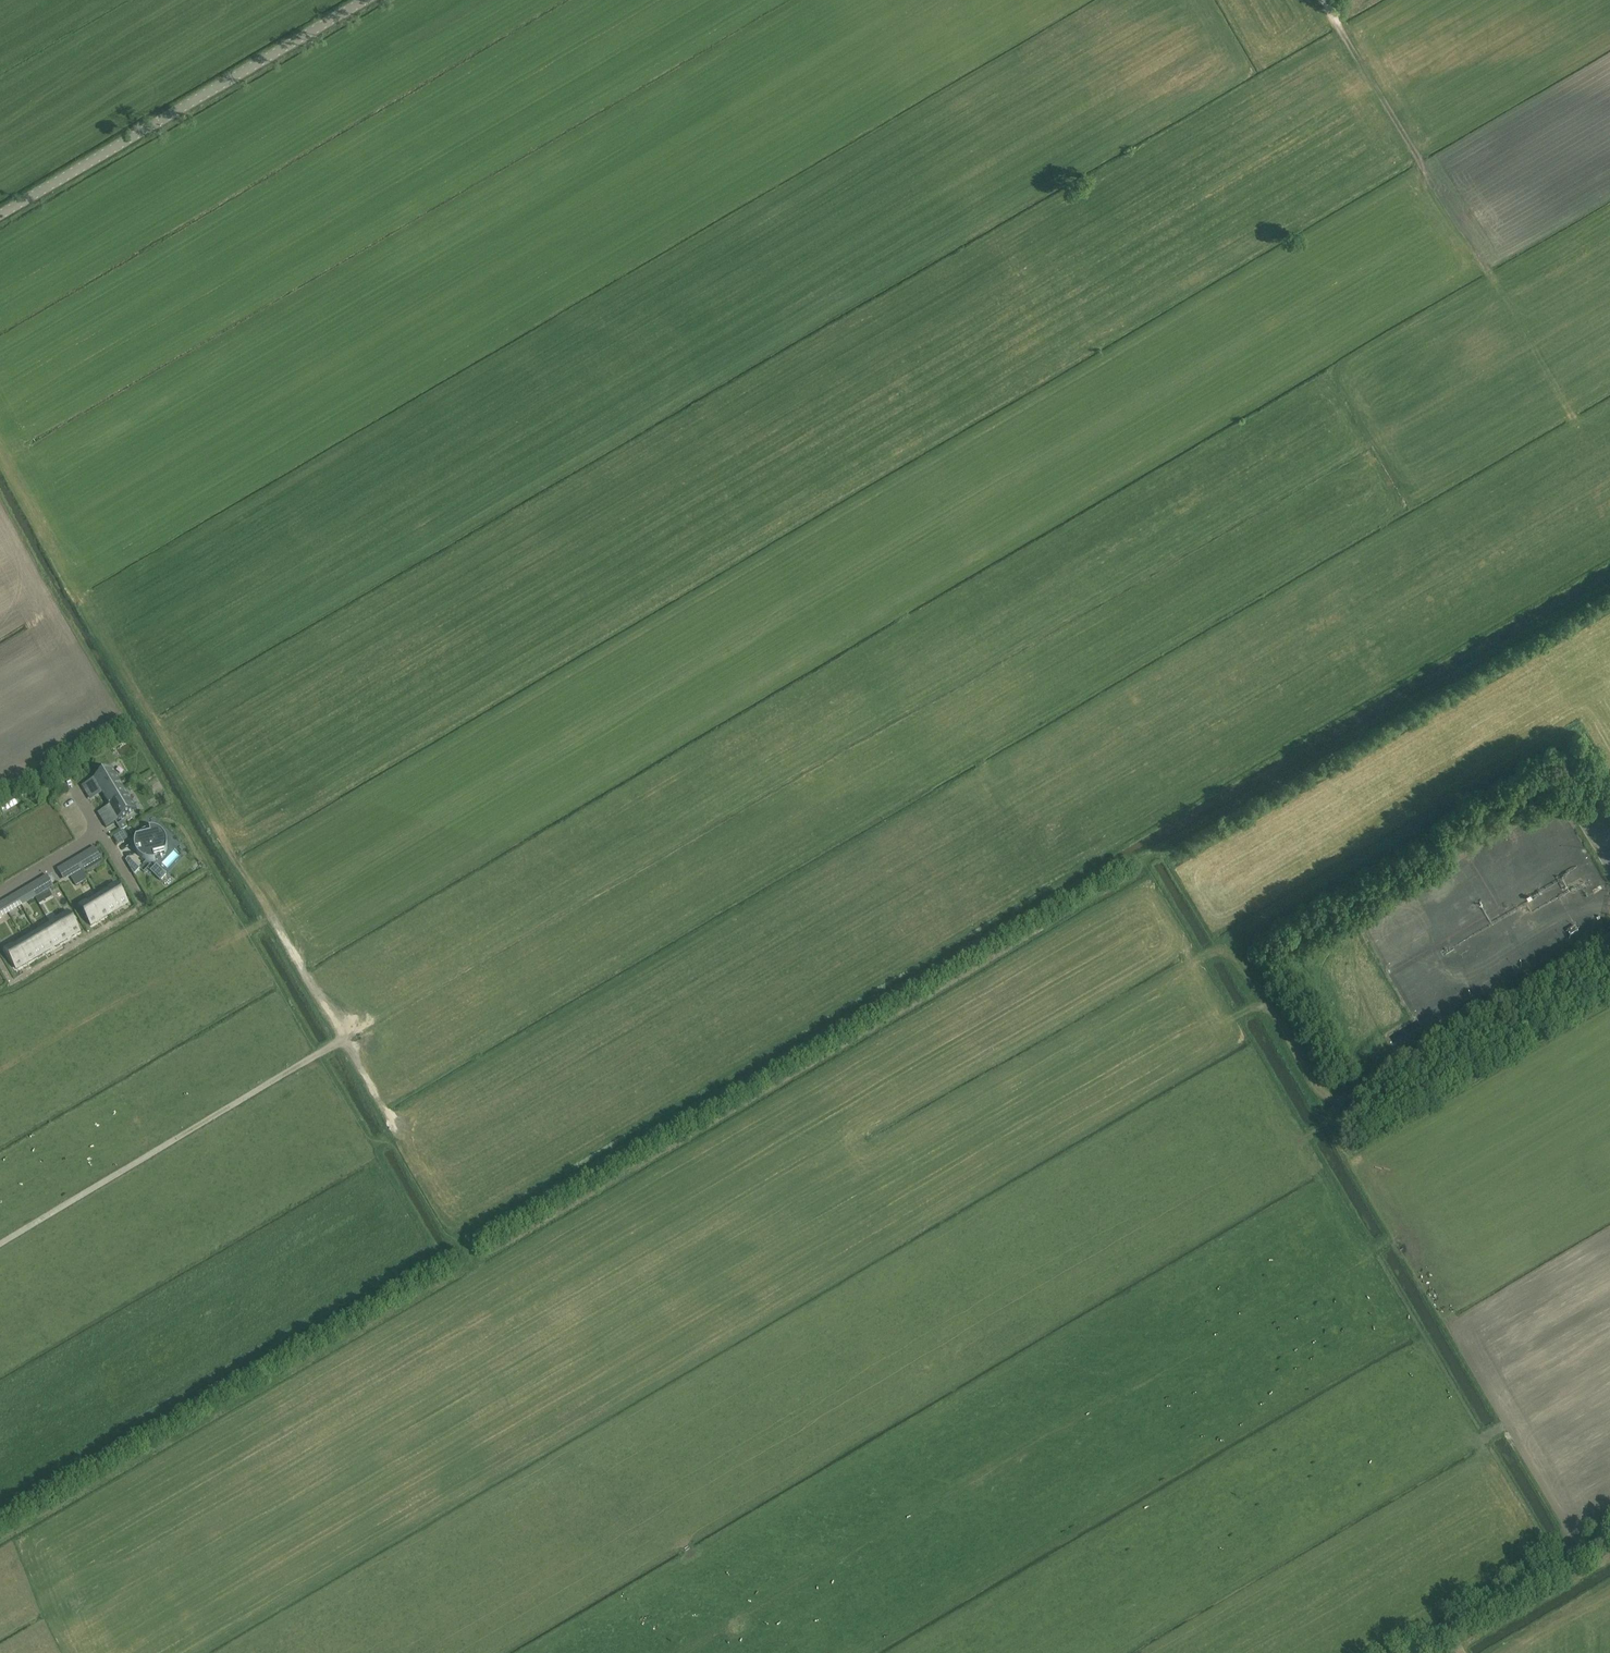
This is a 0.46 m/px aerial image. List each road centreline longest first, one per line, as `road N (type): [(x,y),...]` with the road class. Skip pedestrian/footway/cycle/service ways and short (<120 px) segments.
road 1 (tertiary): [(0,216),(365,0)]
road 2 (track): [(1403,1058),(1321,1102),(1157,846)]
road 3 (track): [(335,1044),(0,1245)]
road 4 (unclassified): [(1409,1652),(1609,1535)]

